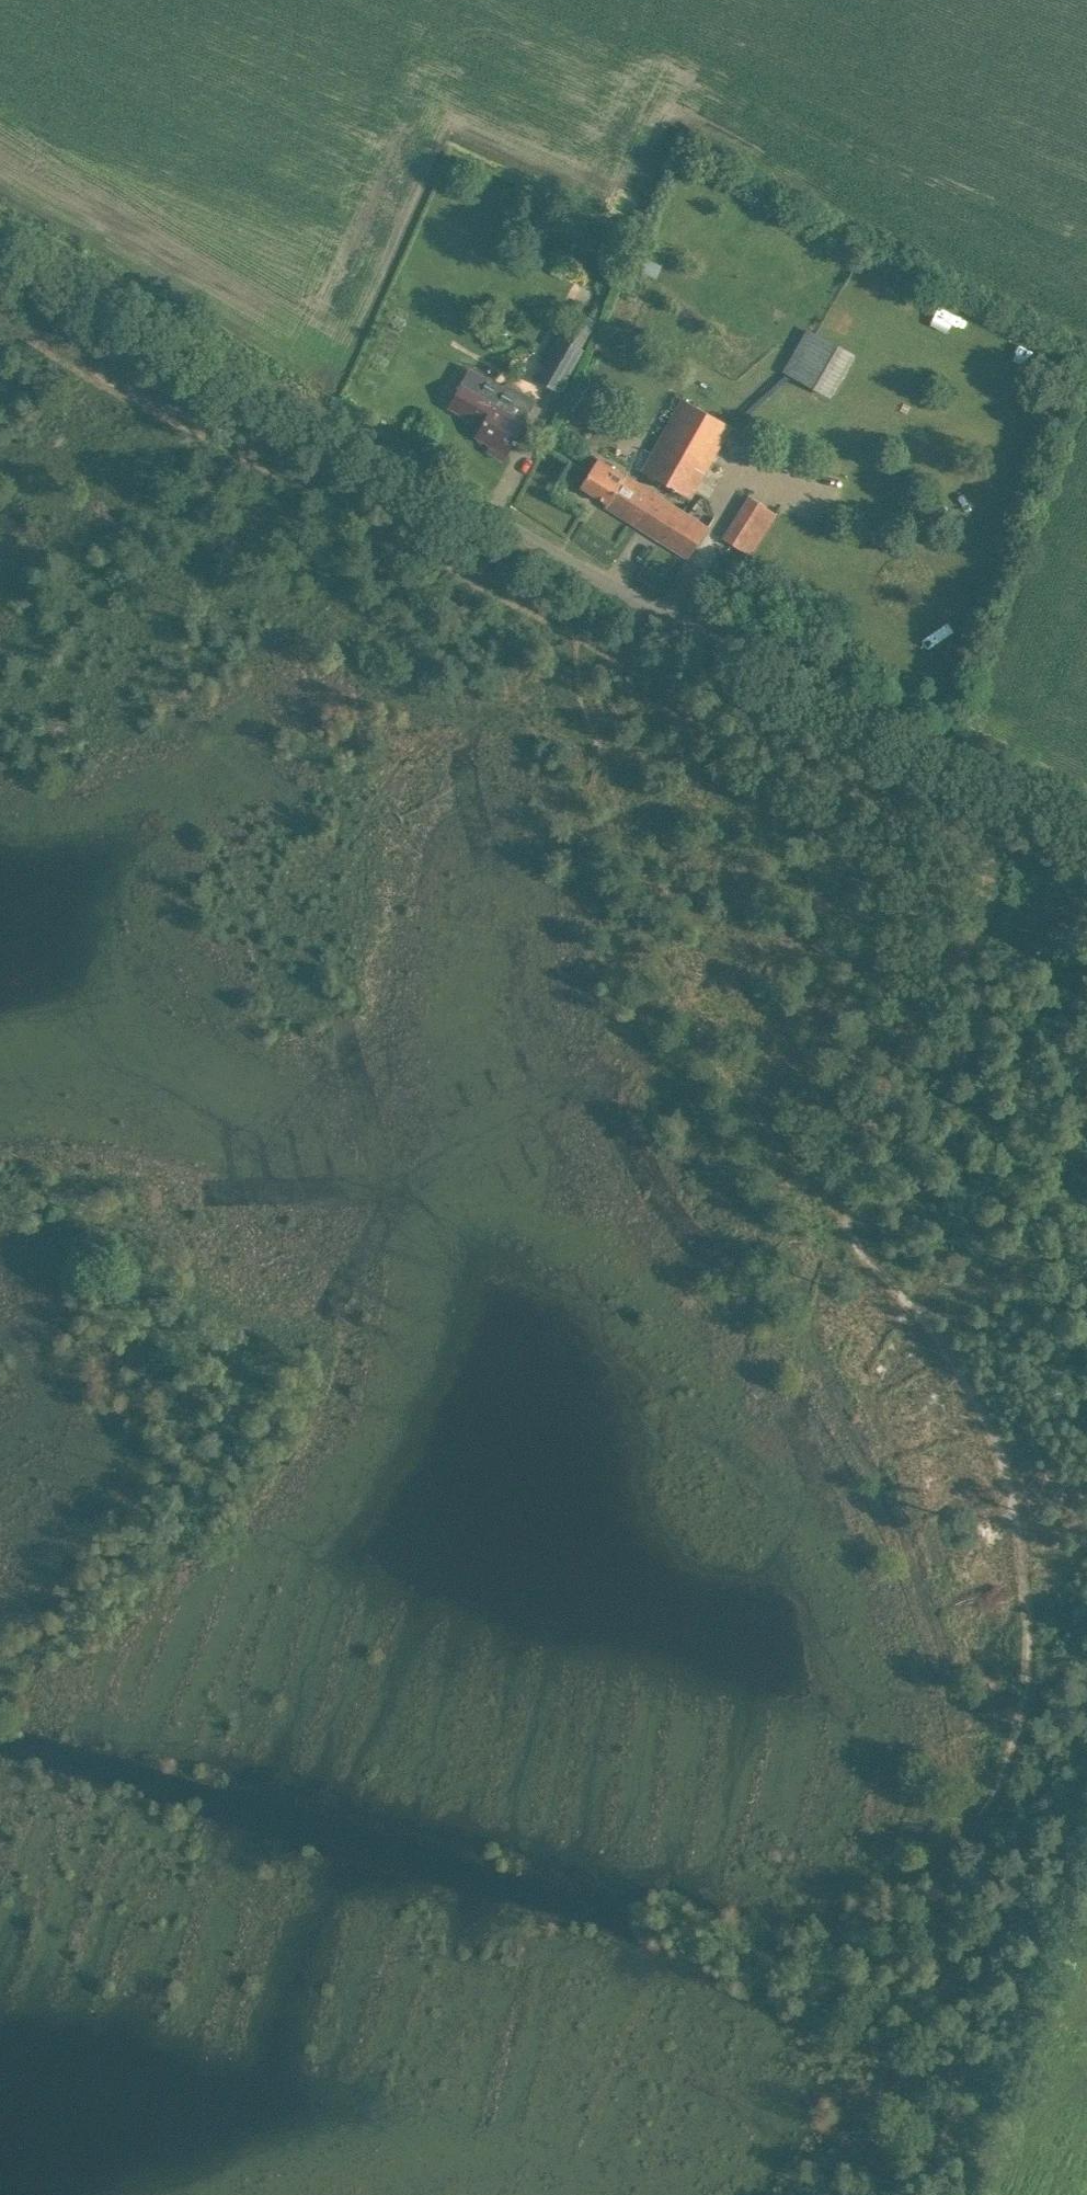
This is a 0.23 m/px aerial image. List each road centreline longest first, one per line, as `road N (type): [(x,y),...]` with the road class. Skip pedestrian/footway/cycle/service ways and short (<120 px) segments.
road 1 (unclassified): [(1086,815),(637,599),(0,226)]

